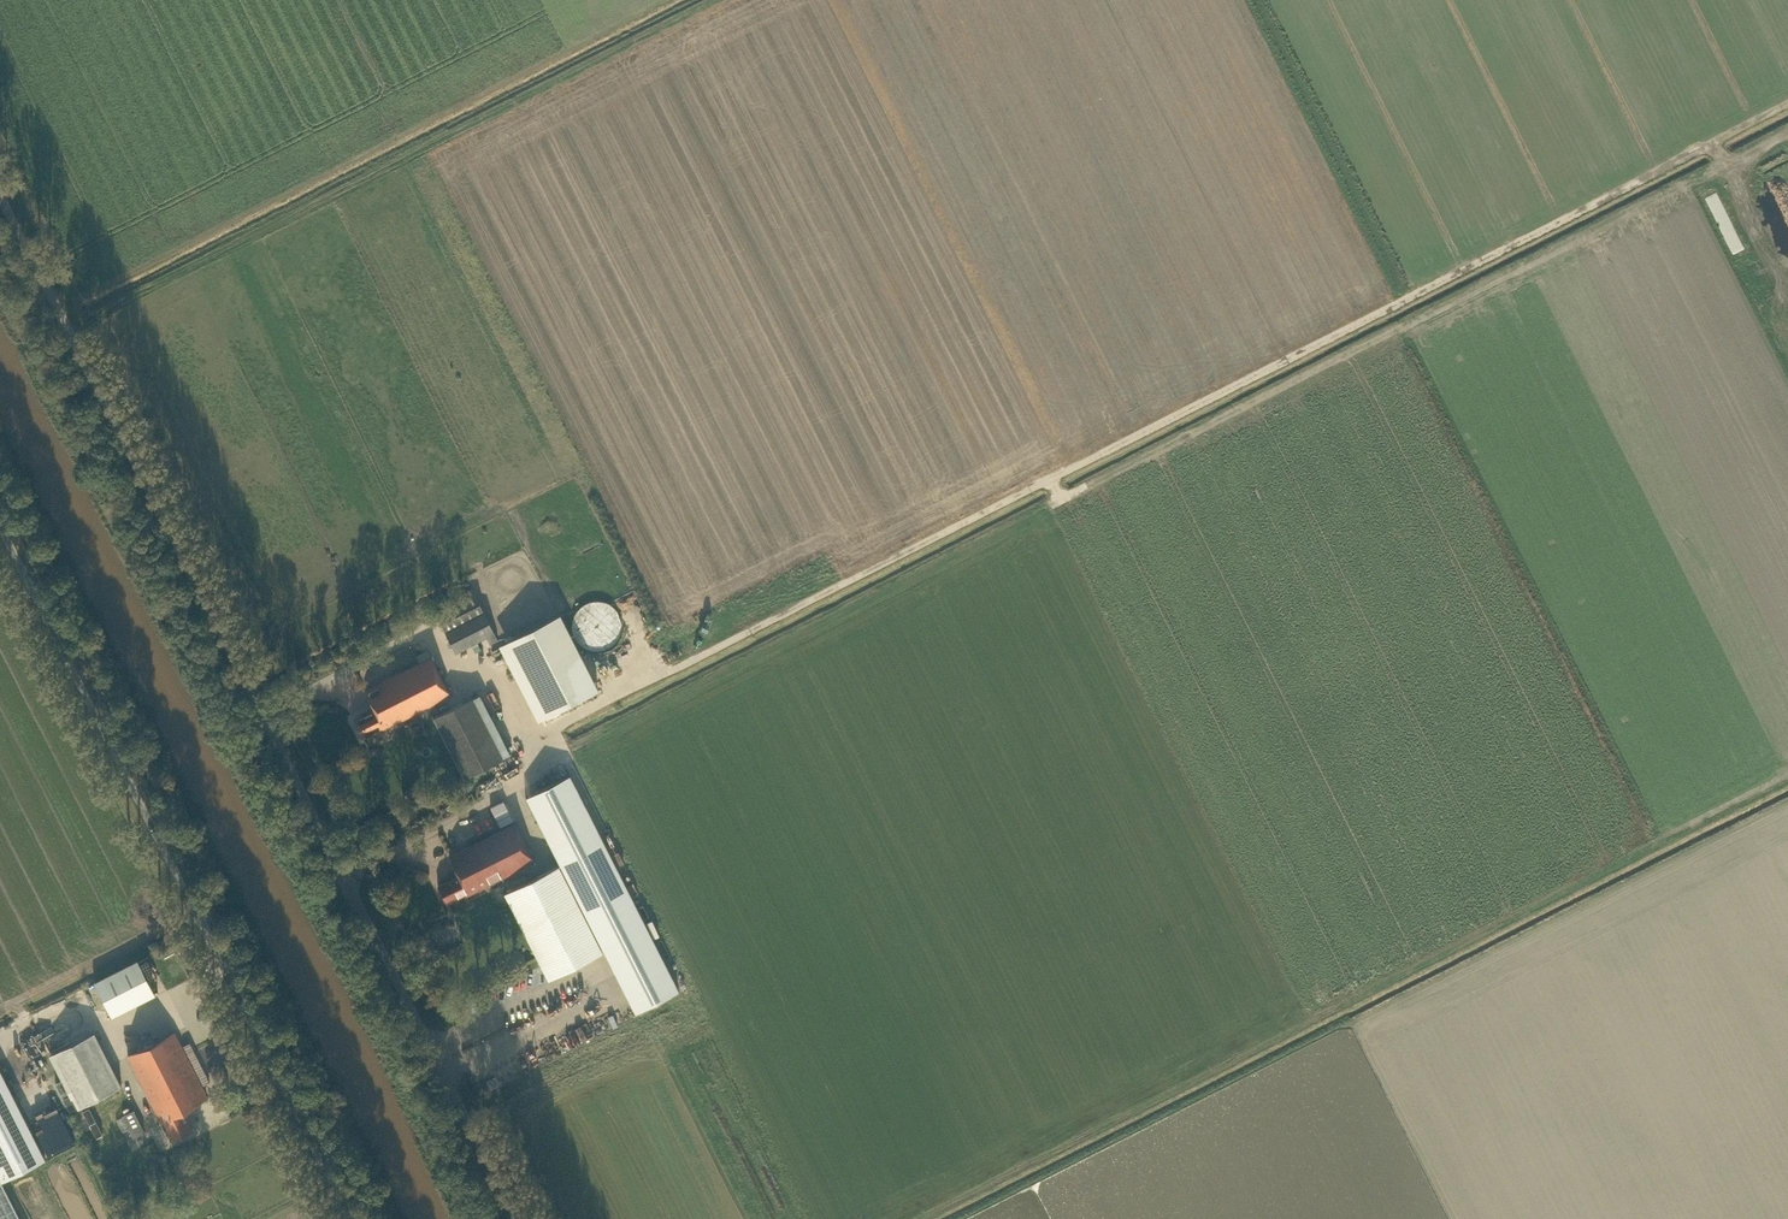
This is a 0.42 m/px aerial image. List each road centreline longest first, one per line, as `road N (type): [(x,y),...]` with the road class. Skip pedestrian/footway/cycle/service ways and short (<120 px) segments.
road 1 (unclassified): [(517,1218),(0,197)]
road 2 (unclassified): [(349,1218),(0,529)]

